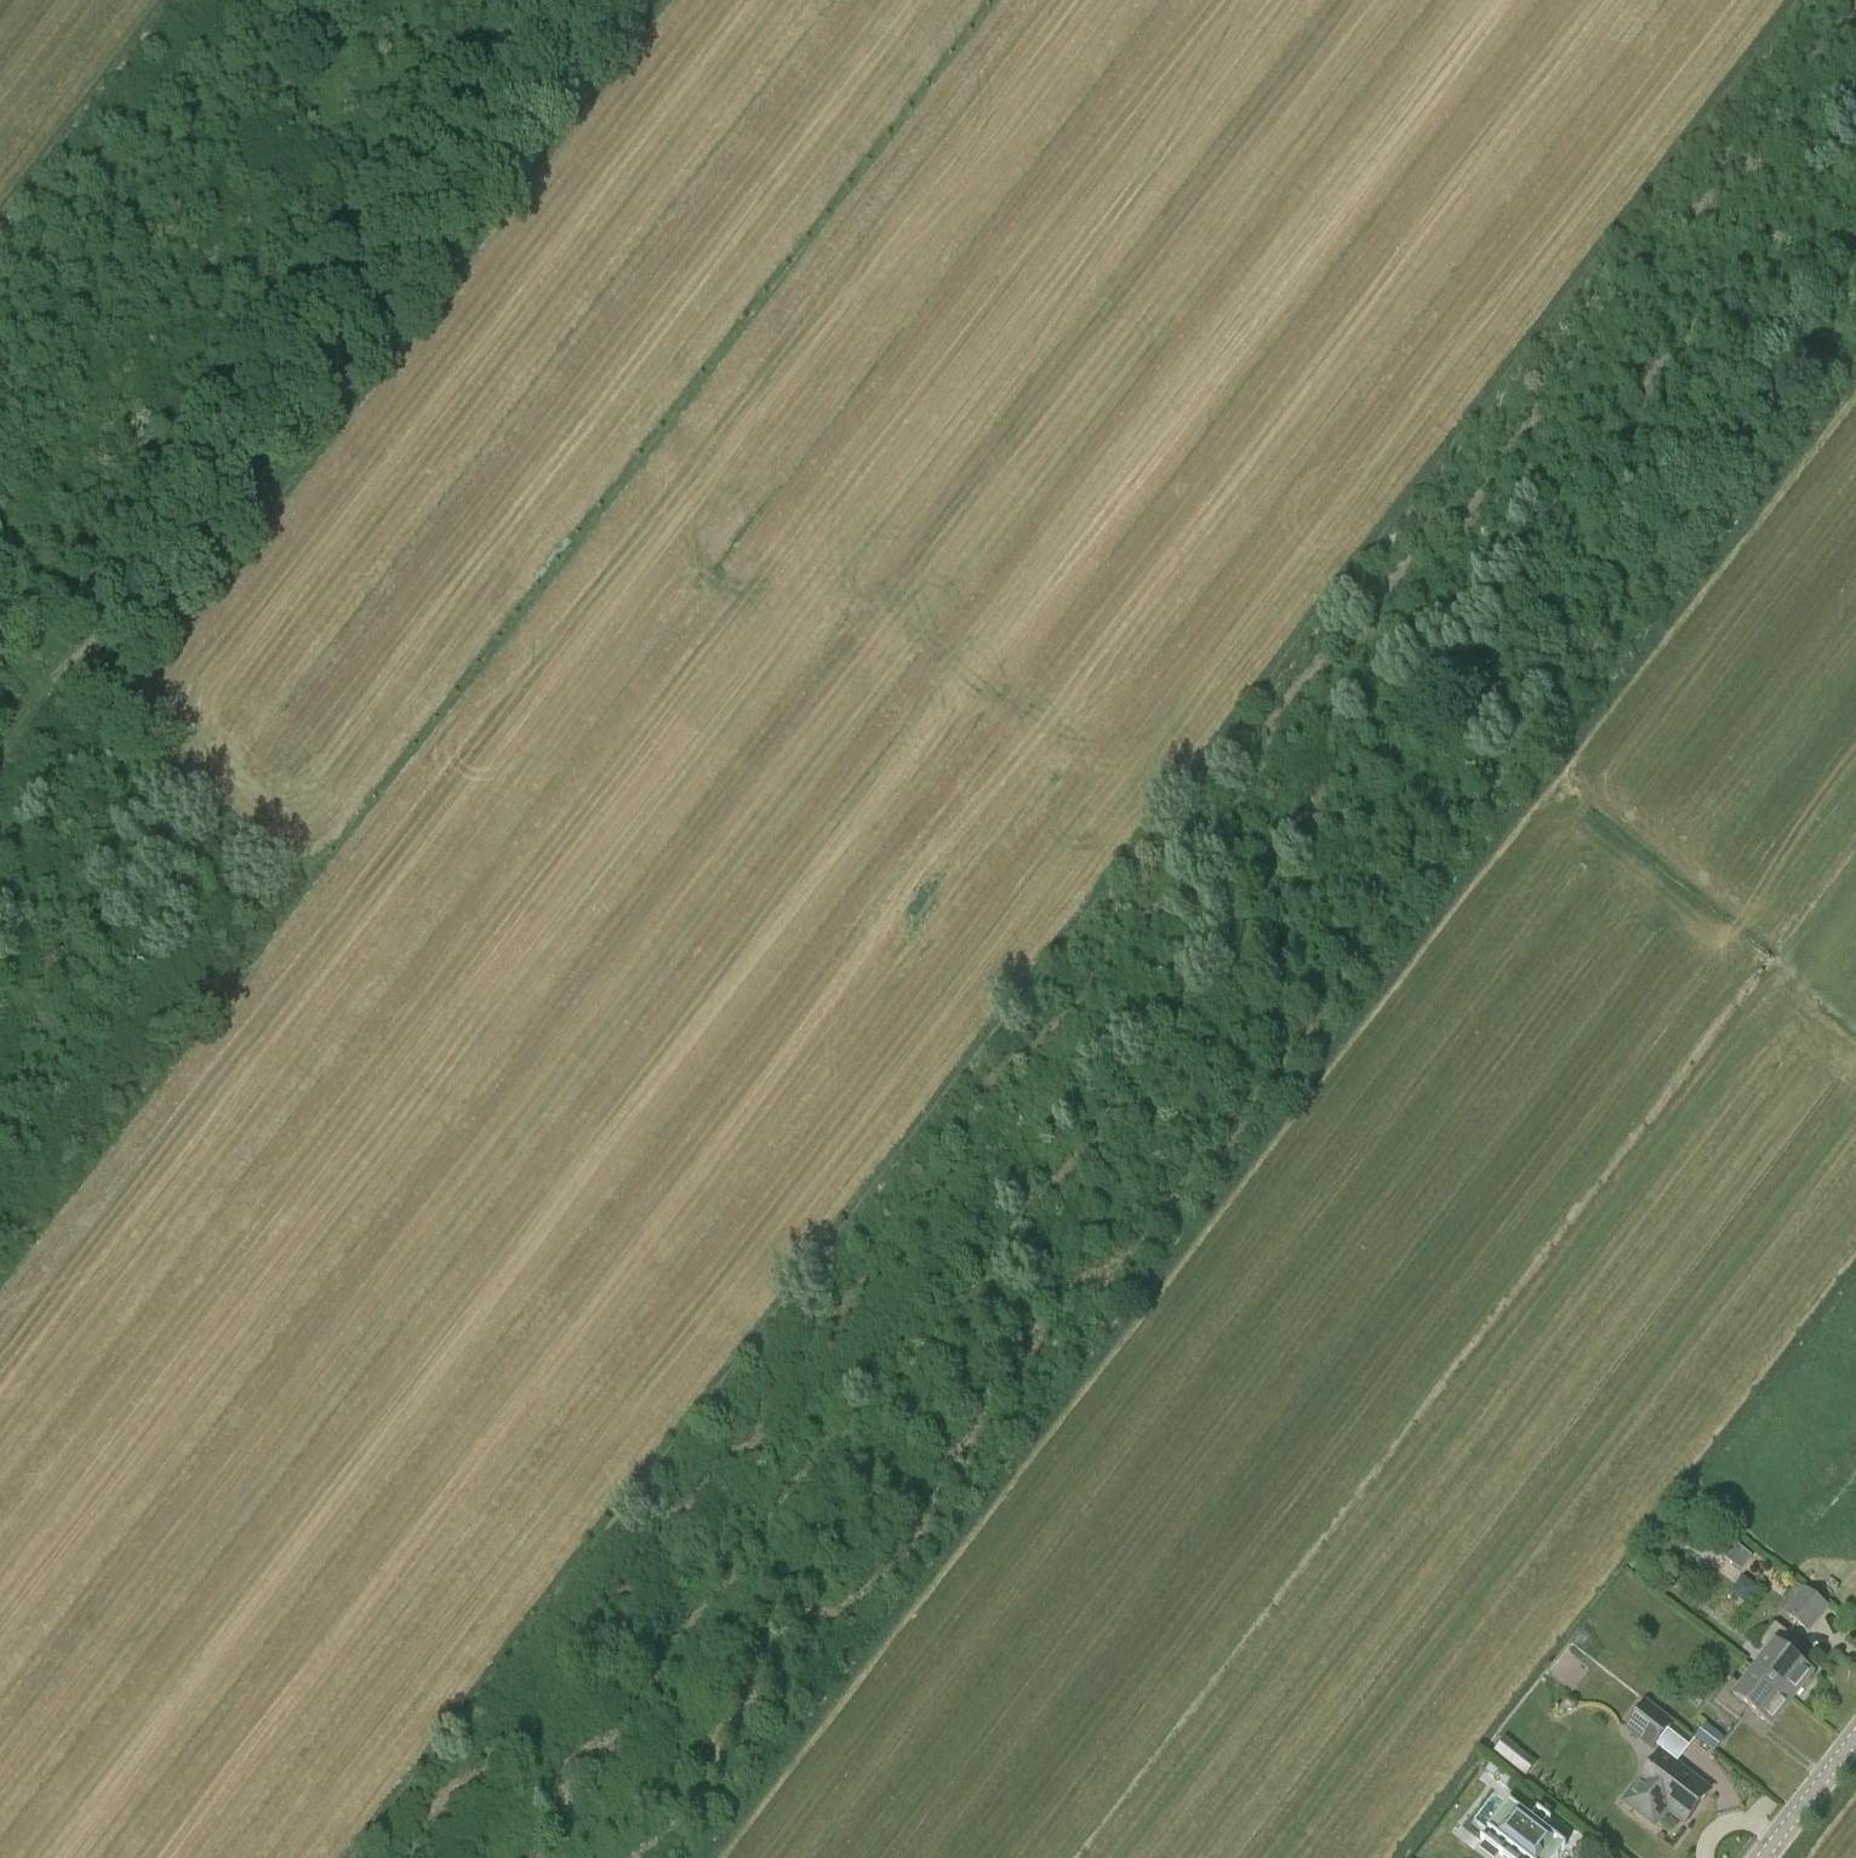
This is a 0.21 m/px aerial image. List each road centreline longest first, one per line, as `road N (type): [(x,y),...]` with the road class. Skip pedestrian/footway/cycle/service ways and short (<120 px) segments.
road 1 (track): [(40,690),(103,625),(588,0)]
road 2 (unclassified): [(1764,1857),(1855,1738)]

